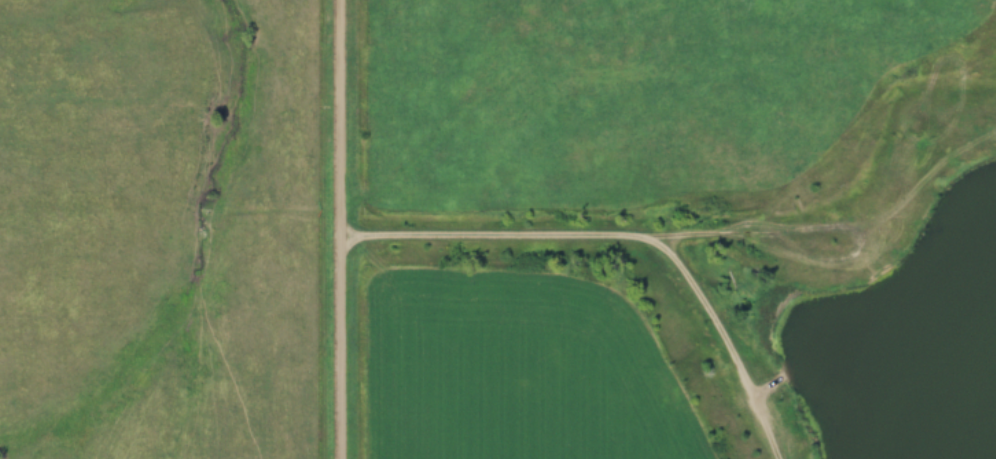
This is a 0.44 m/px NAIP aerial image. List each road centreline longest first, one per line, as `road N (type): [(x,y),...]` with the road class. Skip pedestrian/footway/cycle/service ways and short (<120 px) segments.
road 1 (residential): [(339,239),(669,247),(783,458)]
road 2 (residential): [(339,458),(339,0)]
road 3 (residential): [(669,247),(871,247),(937,186),(995,147)]

